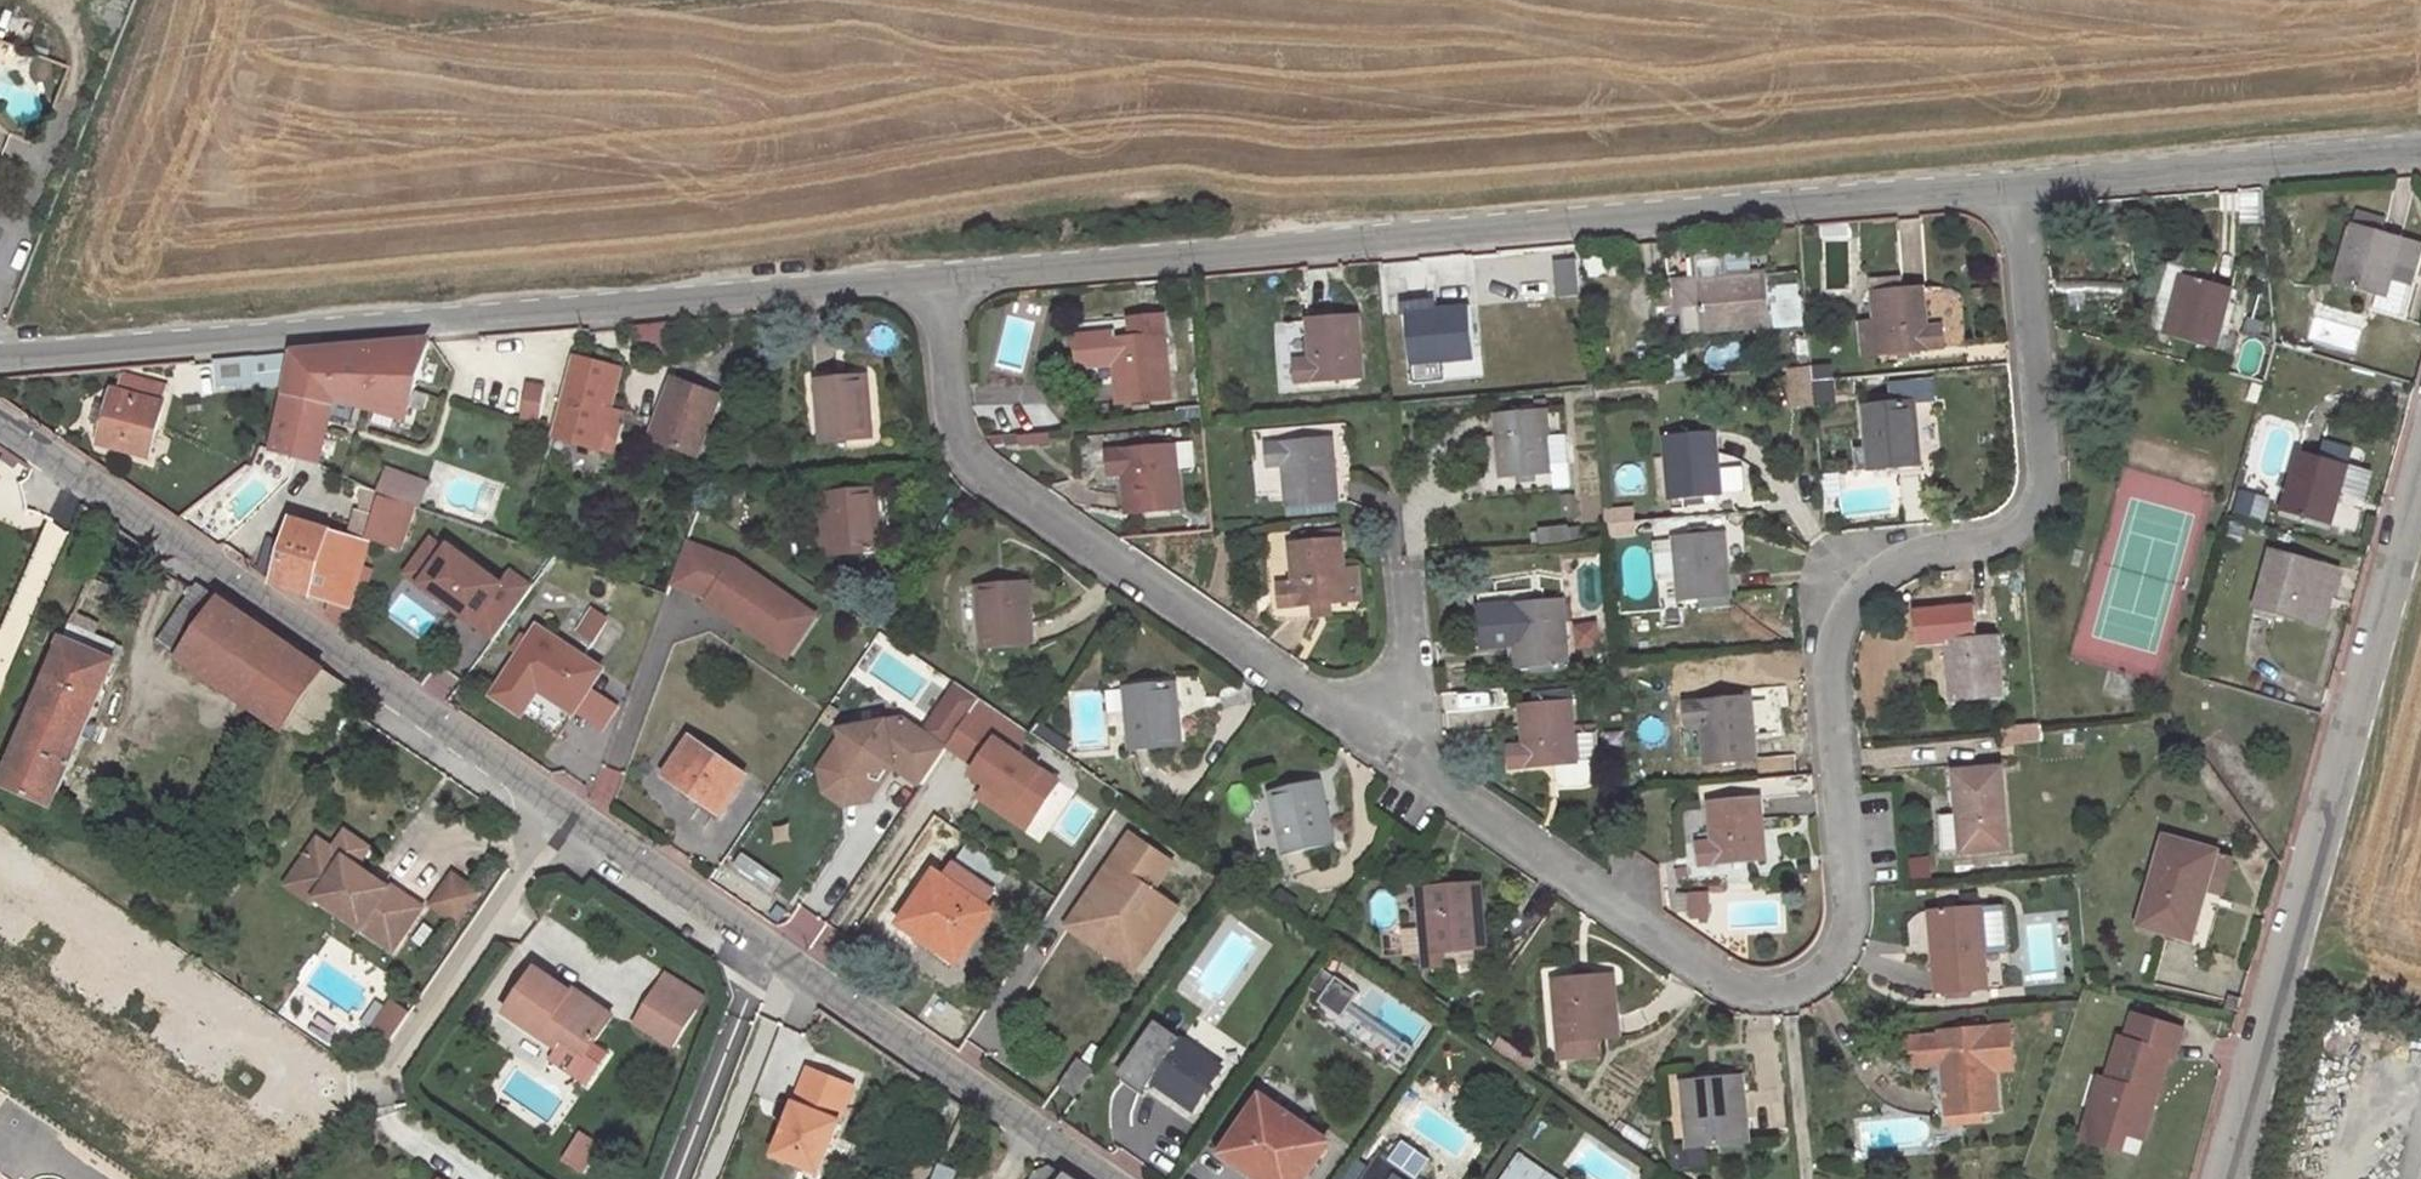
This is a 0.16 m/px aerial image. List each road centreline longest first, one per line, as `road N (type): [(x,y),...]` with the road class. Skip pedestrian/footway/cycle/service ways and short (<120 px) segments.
road 1 (residential): [(1376,752),(1723,989),(1786,992),(1836,956),(1847,916),(1825,661),(1840,615),(1869,578),(1908,550),(1996,538),(2028,517),(2045,481),(2019,183)]
road 2 (unclassified): [(927,270),(2019,183)]
road 3 (unclassified): [(0,354),(927,270)]
road 4 (residential): [(0,850),(348,1085),(378,1085),(568,809)]
road 5 (unclassified): [(2216,1178),(2420,478)]
road 6 (residential): [(927,270),(947,433),(974,478),(1376,752)]
road 7 (unclassified): [(0,418),(568,809)]
road 8 (unclassified): [(568,809),(1104,1178)]
road 9 (unclassified): [(2019,183),(2420,147)]
road 10 (track): [(1786,992),(1806,1178)]
road 11 (residential): [(1406,576),(1409,687),(1376,752)]

